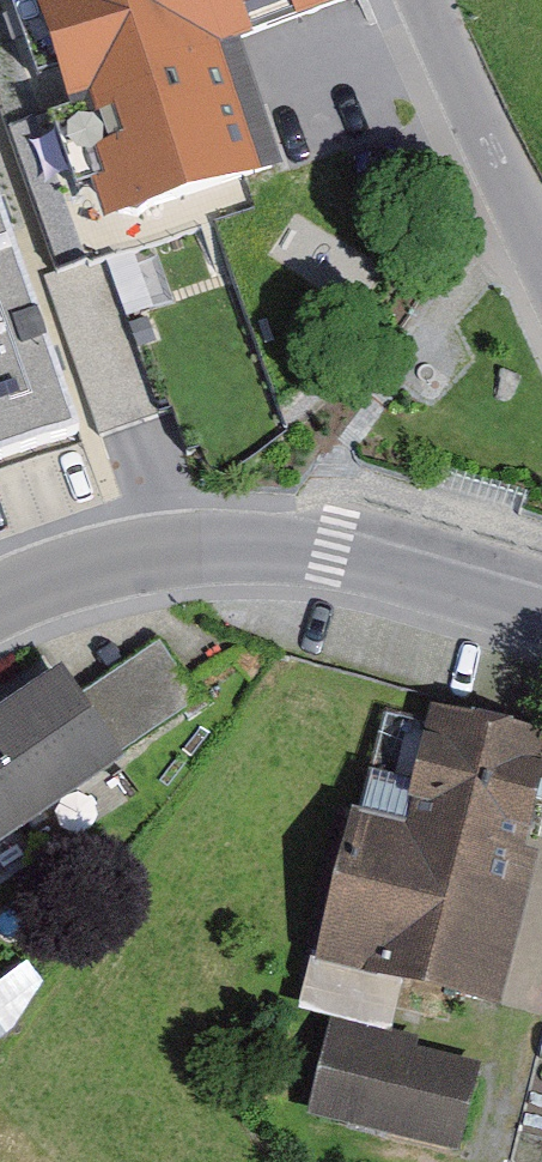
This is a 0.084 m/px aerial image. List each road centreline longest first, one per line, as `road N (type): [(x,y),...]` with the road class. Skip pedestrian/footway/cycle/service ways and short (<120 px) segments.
road 1 (residential): [(0,607),(118,559),(222,540),(349,535),(541,595)]
road 2 (residential): [(443,0),(541,219)]

